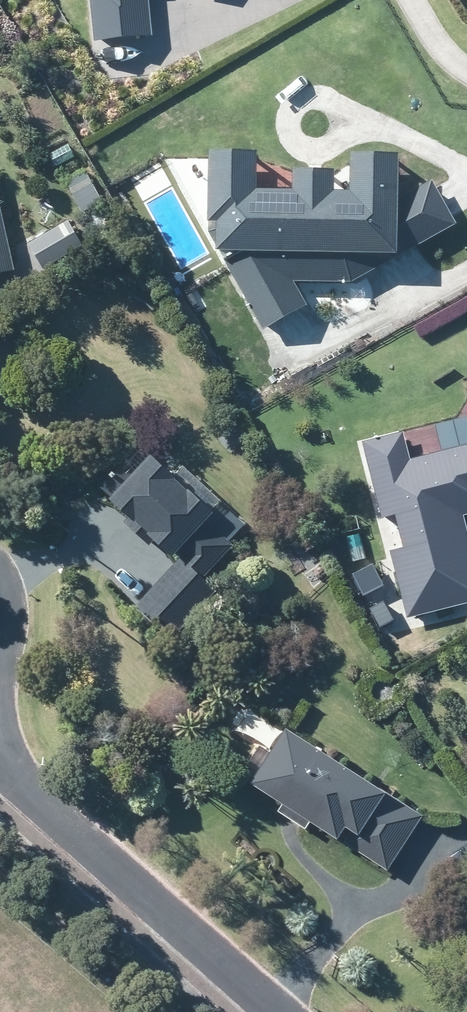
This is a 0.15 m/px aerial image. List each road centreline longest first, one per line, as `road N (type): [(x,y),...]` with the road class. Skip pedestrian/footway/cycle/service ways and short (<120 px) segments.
road 1 (residential): [(277,1011),(0,773)]

